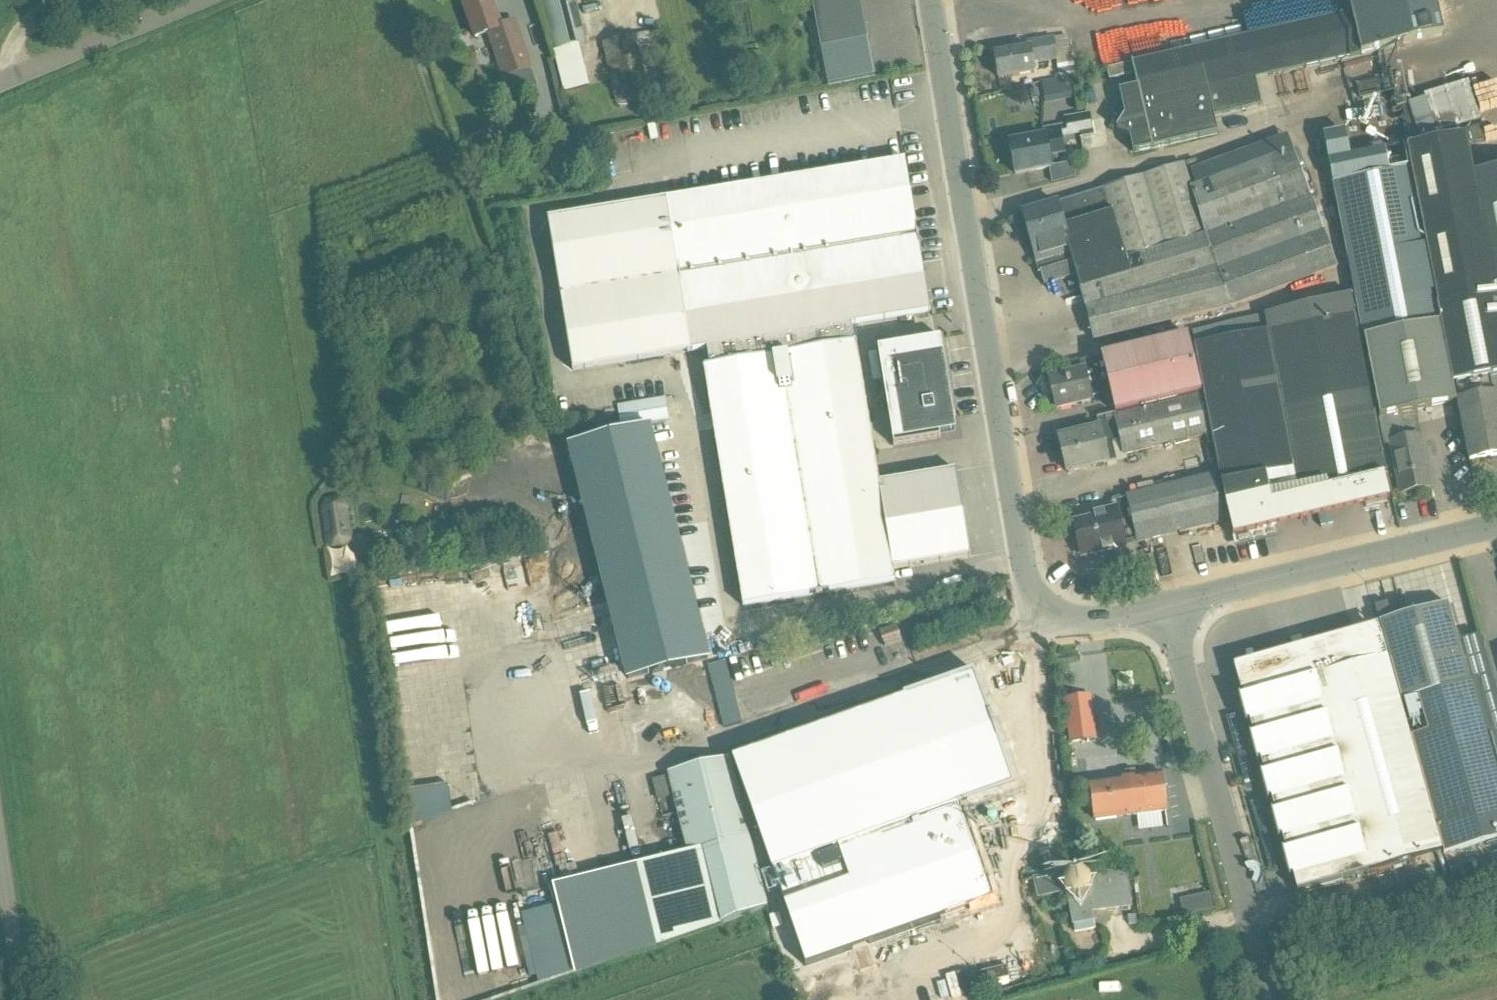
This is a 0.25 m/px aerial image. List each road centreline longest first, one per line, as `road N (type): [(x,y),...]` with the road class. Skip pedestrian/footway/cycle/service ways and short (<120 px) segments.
road 1 (unclassified): [(1166,605),(1106,618),(1063,616),(1043,606),(1026,576),(930,0)]
road 2 (unclassified): [(1272,999),(1166,605)]
road 3 (unclassified): [(1166,605),(1496,526)]
road 4 (unclassified): [(0,80),(199,0)]
road 5 (unclassified): [(21,999),(0,857)]

